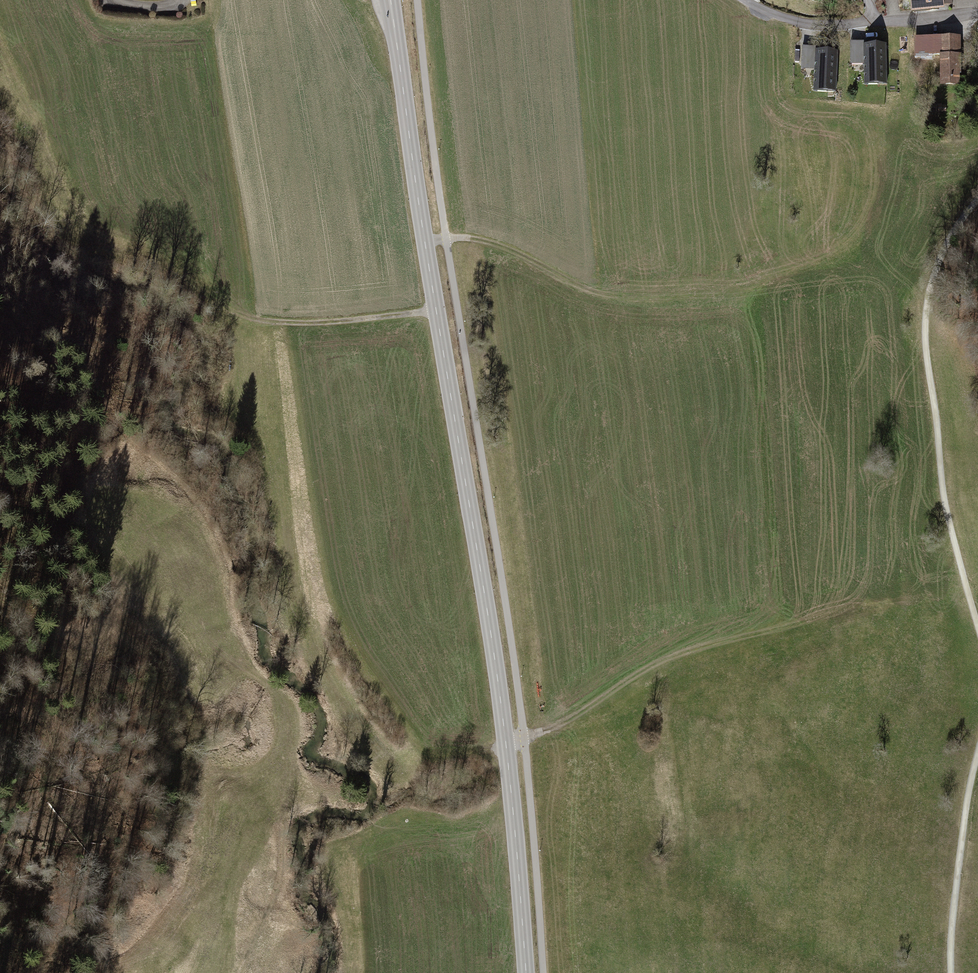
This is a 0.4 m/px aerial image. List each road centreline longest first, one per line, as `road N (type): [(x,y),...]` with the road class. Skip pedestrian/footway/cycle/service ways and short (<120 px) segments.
road 1 (secondary): [(390,0),(491,635),(526,972)]
road 2 (track): [(977,628),(944,501),(925,341),(936,267),(977,200)]
road 3 (track): [(425,242),(493,244),(590,291),(649,295),(776,274)]
road 4 (track): [(505,740),(575,719),(709,649),(782,626)]
road 5 (track): [(204,295),(259,321),(290,324),(436,310)]
road 6 (residential): [(977,12),(833,25),(743,0)]
road 7 (track): [(951,972),(977,753)]
road 8 (track): [(237,972),(277,889),(282,828)]

